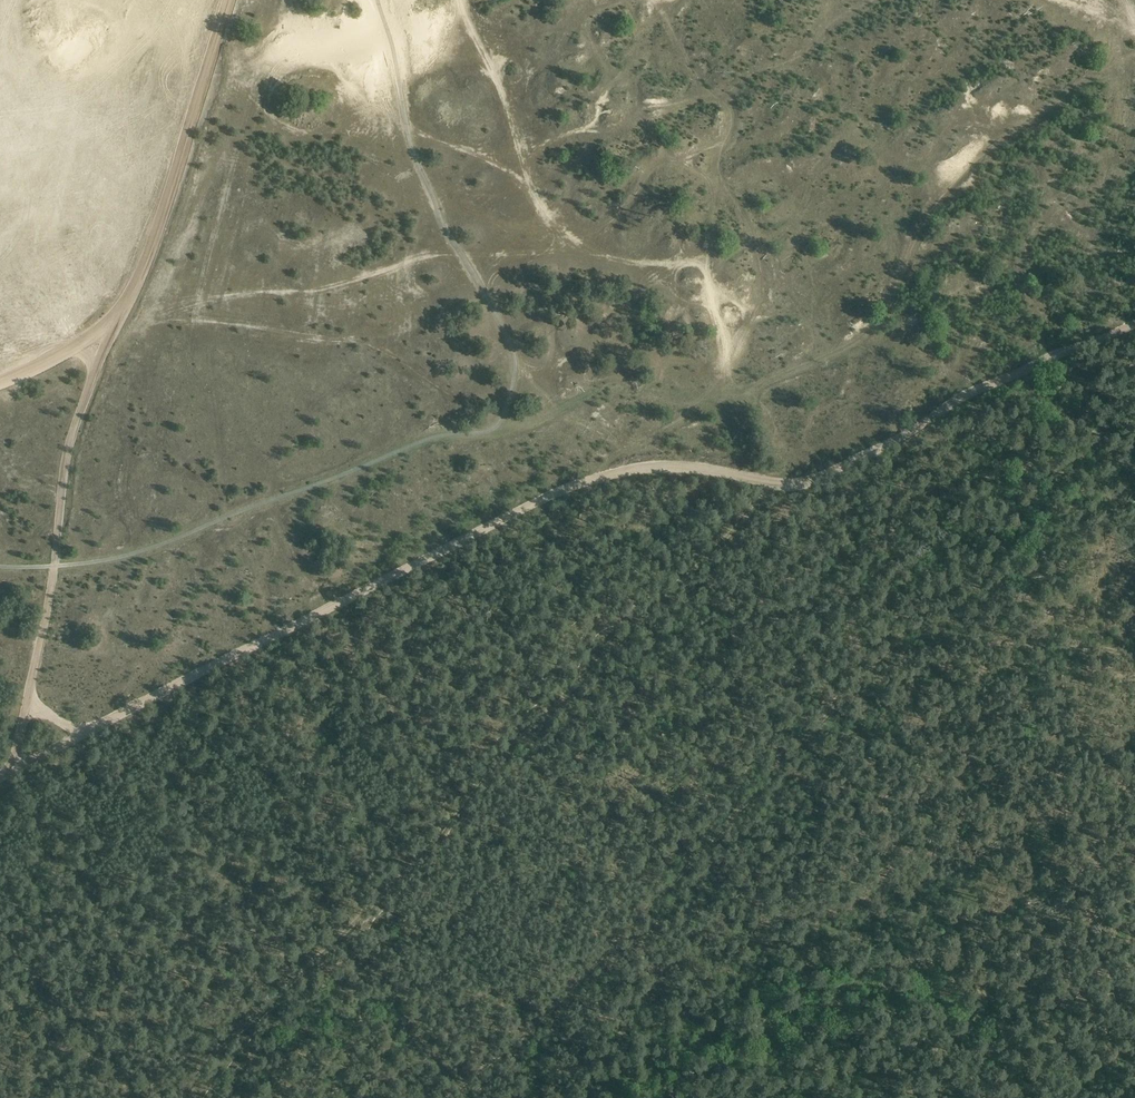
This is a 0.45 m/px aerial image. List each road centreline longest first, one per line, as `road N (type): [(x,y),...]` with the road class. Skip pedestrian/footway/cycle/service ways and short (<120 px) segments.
road 1 (track): [(464,0),(500,82),(533,189),(573,239),(633,264),(698,264),(708,272),(731,395),(866,336),(948,188),(981,154),(1100,72),(1133,12)]
road 2 (track): [(1134,657),(922,636),(896,642),(528,1032),(446,1097)]
road 3 (track): [(0,778),(581,483),(664,468),(773,483)]
road 4 (track): [(119,320),(226,324),(365,344),(508,427),(600,389),(731,395)]
road 5 (track): [(119,320),(217,298),(329,287),(432,255),(569,251),(613,258)]
road 6 (track): [(13,771),(47,613),(64,467),(129,299)]
road 7 (track): [(0,382),(74,347),(129,299),(229,0)]
road 8 (track): [(181,1097),(212,1058),(404,875),(498,760)]
road 9 (track): [(773,483),(819,477),(971,393),(1134,325)]
road 10 (track): [(653,0),(698,77),(728,97),(726,135),(645,173),(621,214),(573,239)]
road 11 (track): [(498,760),(669,592)]
road 12 (track): [(562,408),(553,391),(560,364),(676,263)]
road 13 (track): [(728,97),(762,69),(809,55),(861,0)]
road 14 (track): [(669,592),(773,483)]
road 15 (track): [(408,127),(481,156),(533,189)]

